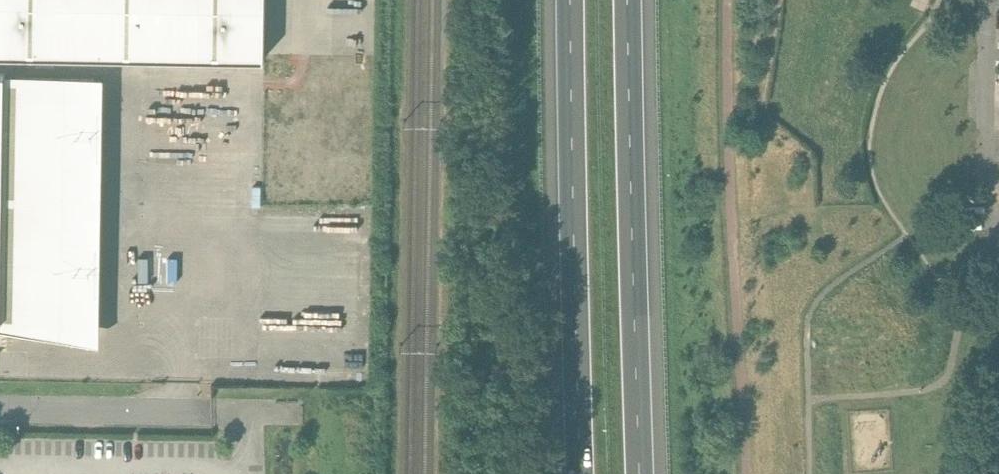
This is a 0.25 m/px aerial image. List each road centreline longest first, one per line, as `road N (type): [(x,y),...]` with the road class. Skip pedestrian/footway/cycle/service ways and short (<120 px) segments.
road 1 (motorway): [(635,473),(628,0)]
road 2 (motorway): [(571,0),(577,473)]
road 3 (unclassified): [(0,408),(212,410)]
road 4 (residential): [(988,0),(984,165),(998,175)]

